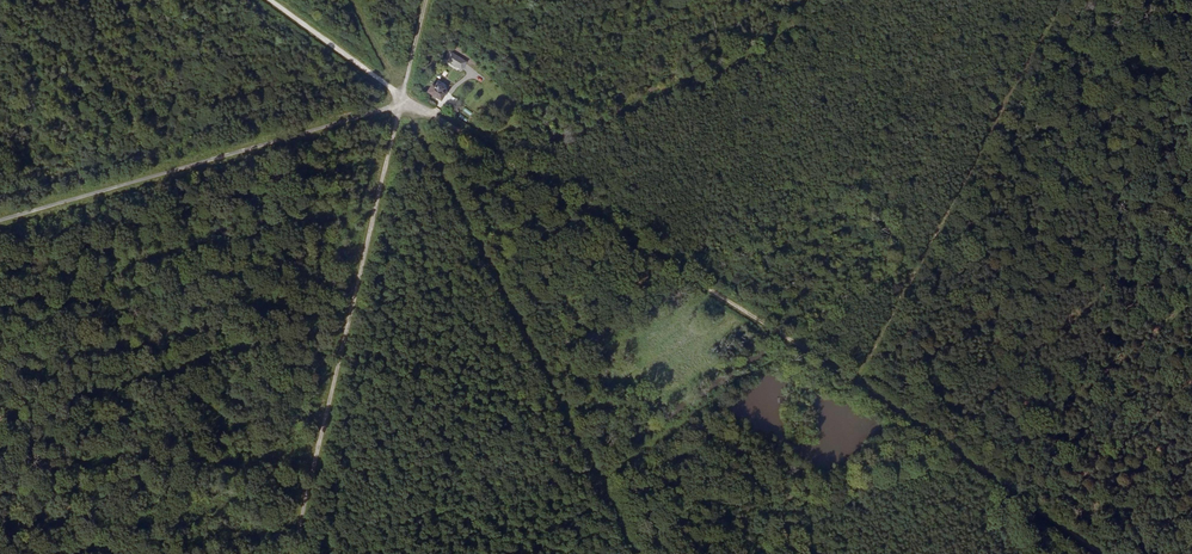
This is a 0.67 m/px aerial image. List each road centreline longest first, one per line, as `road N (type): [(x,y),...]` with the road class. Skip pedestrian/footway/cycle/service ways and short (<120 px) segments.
road 1 (track): [(294,553),(428,0)]
road 2 (track): [(404,101),(856,380)]
road 3 (track): [(856,380),(1062,0)]
road 4 (track): [(404,101),(0,220)]
road 5 (track): [(856,380),(1096,553)]
road 6 (track): [(268,0),(404,101)]

